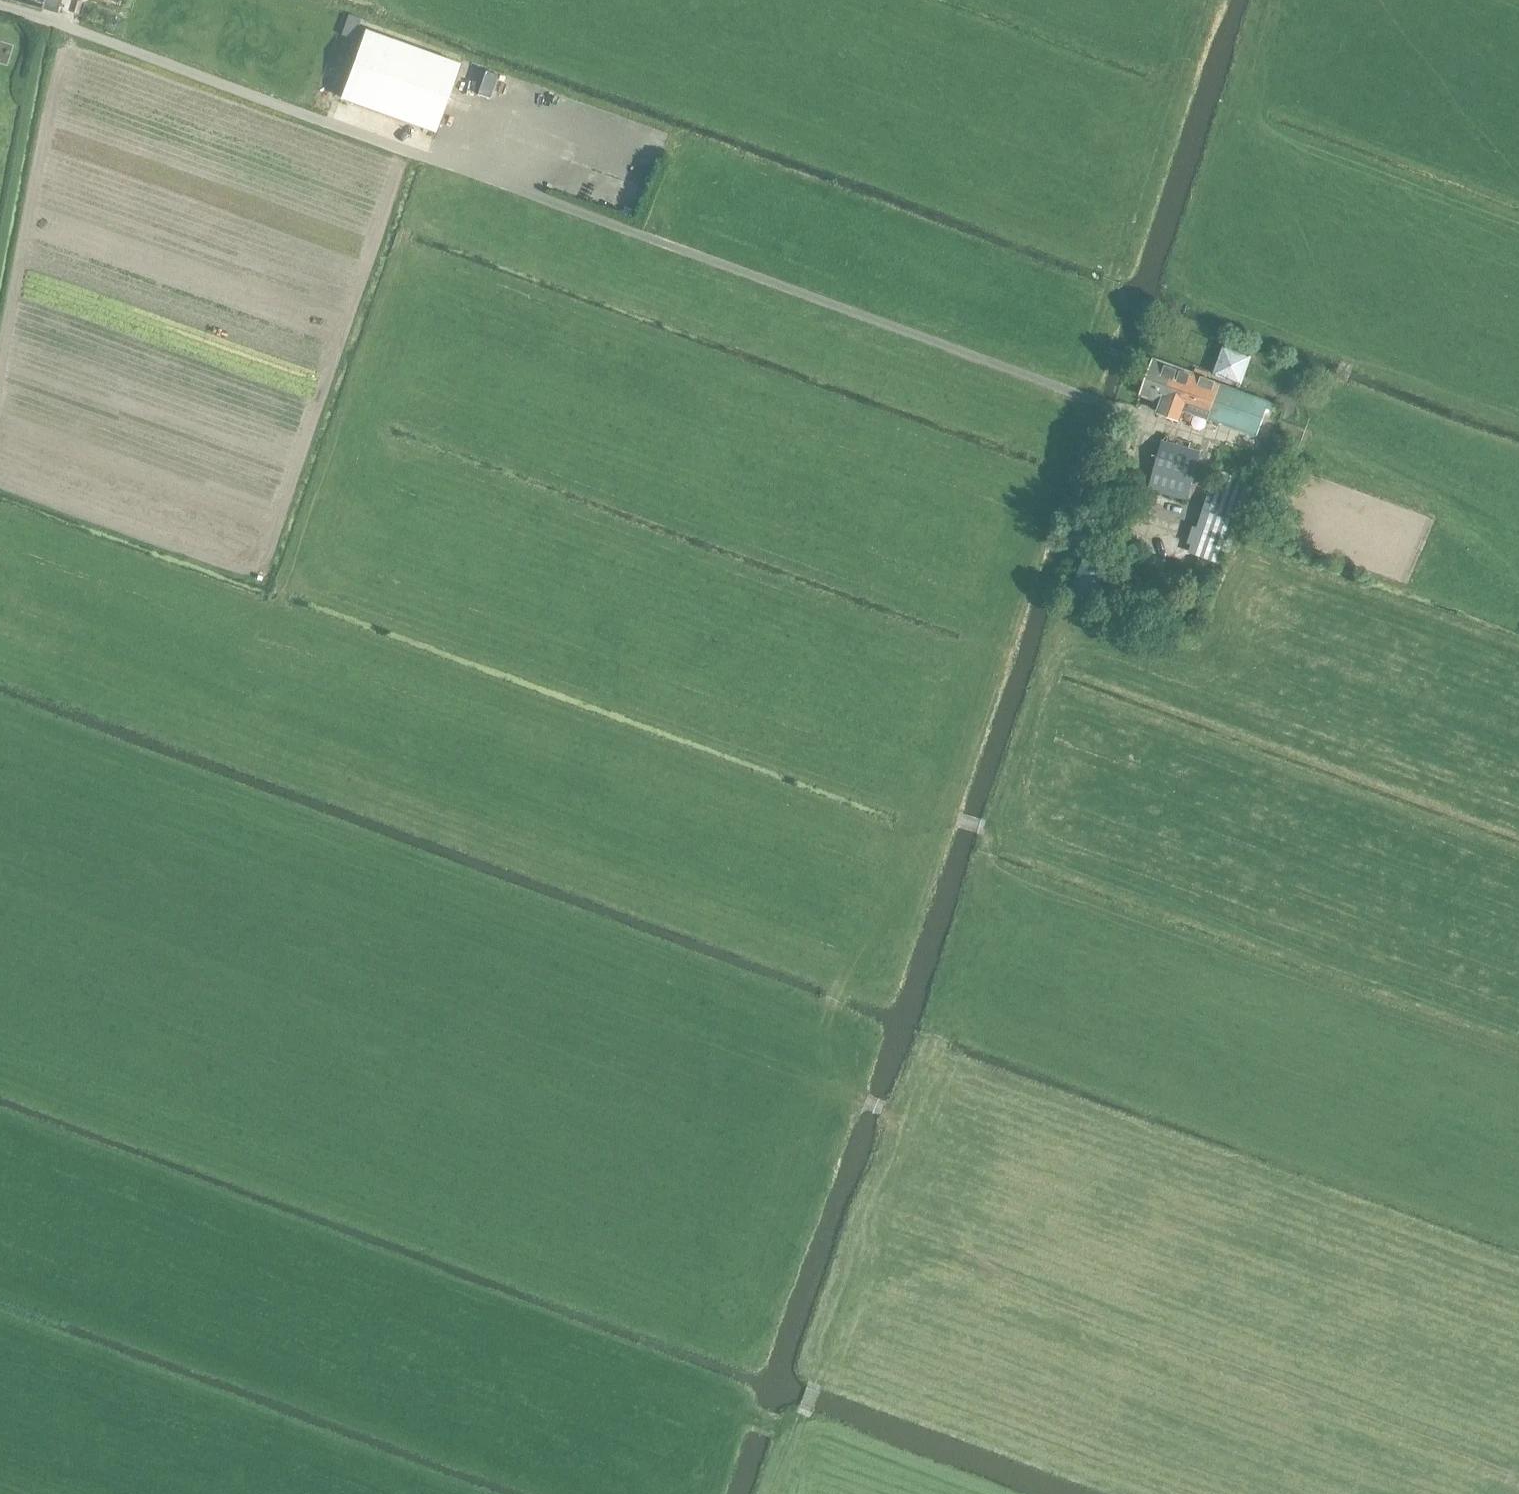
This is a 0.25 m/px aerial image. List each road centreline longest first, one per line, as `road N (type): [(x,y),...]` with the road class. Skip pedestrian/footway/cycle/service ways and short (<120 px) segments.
road 1 (track): [(1518,1480),(942,1267),(903,1265),(852,1289)]
road 2 (track): [(275,611),(437,159)]
road 3 (track): [(951,815),(1189,910)]
road 4 (track): [(798,1432),(622,1375)]
road 5 (track): [(852,1289),(798,1432)]

